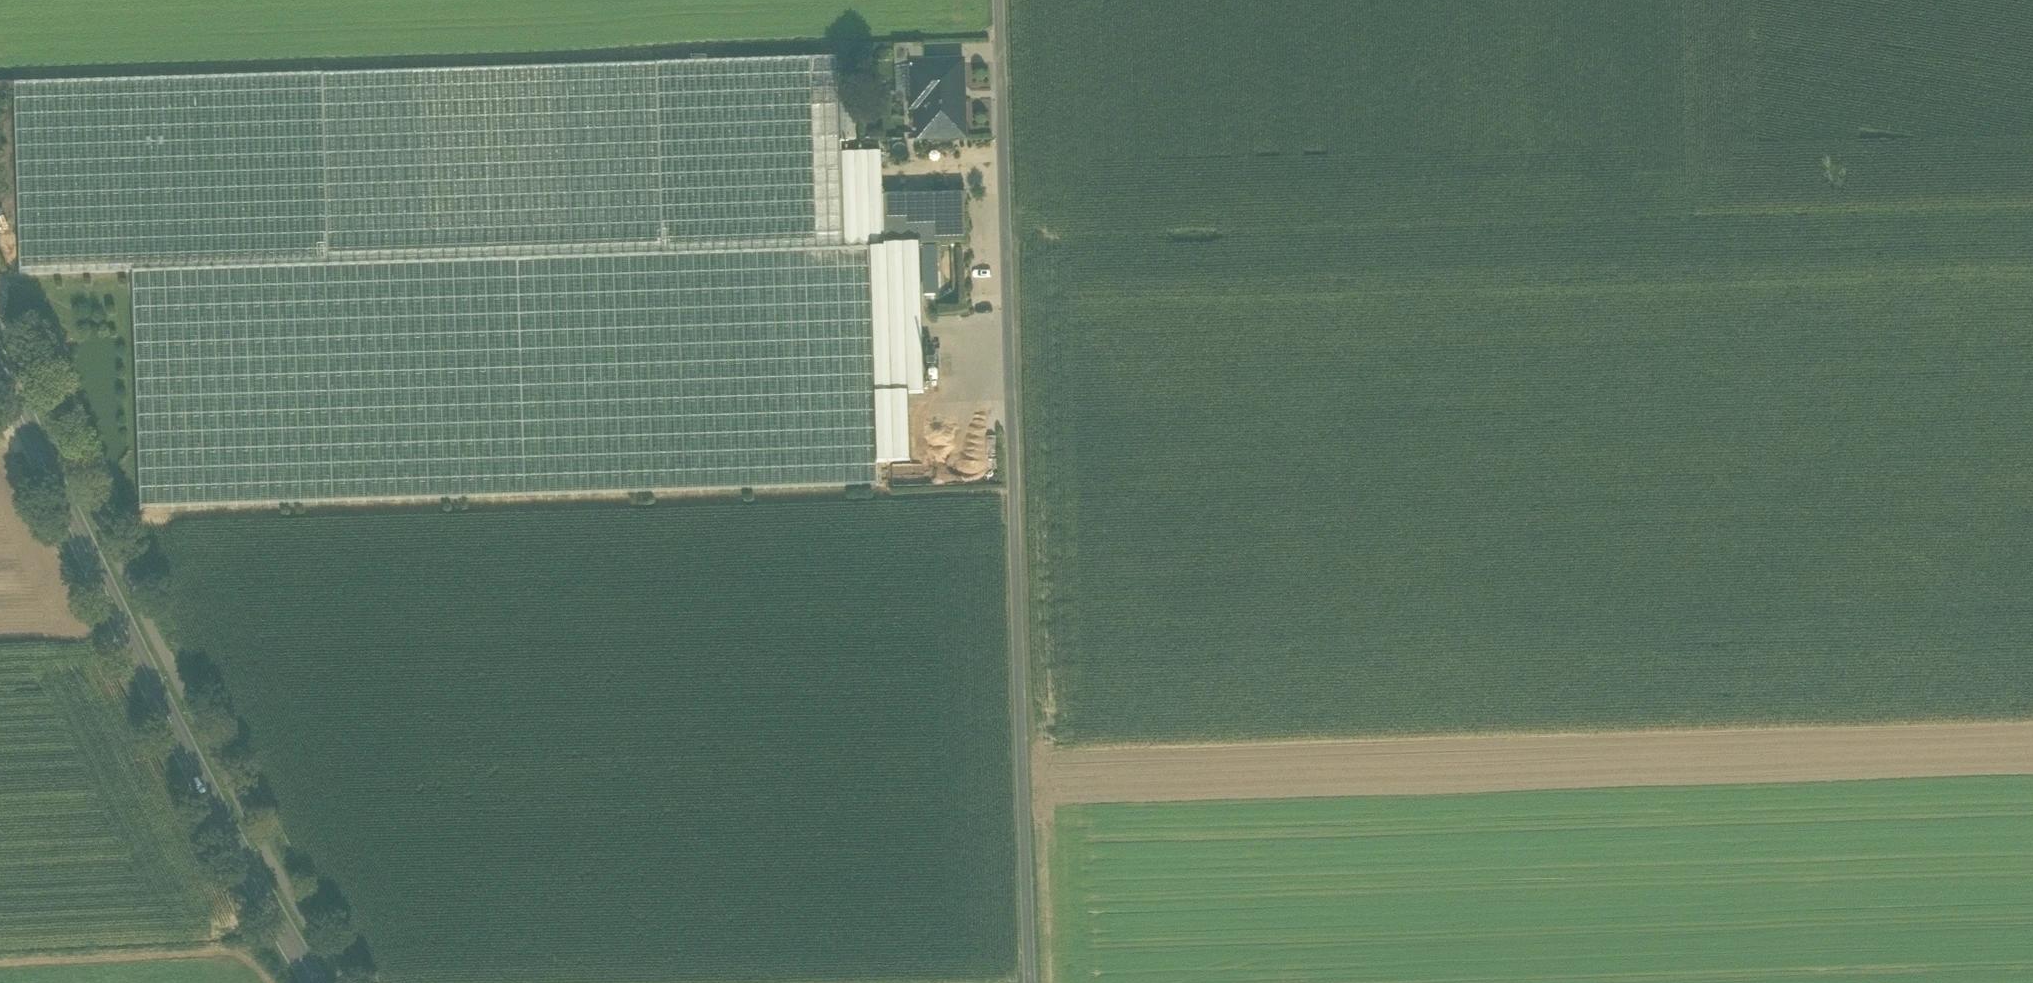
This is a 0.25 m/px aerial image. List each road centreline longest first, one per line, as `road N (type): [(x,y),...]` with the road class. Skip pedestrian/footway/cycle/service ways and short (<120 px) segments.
road 1 (residential): [(997,0),(1029,982)]
road 2 (tertiary): [(0,375),(240,854),(315,982)]

